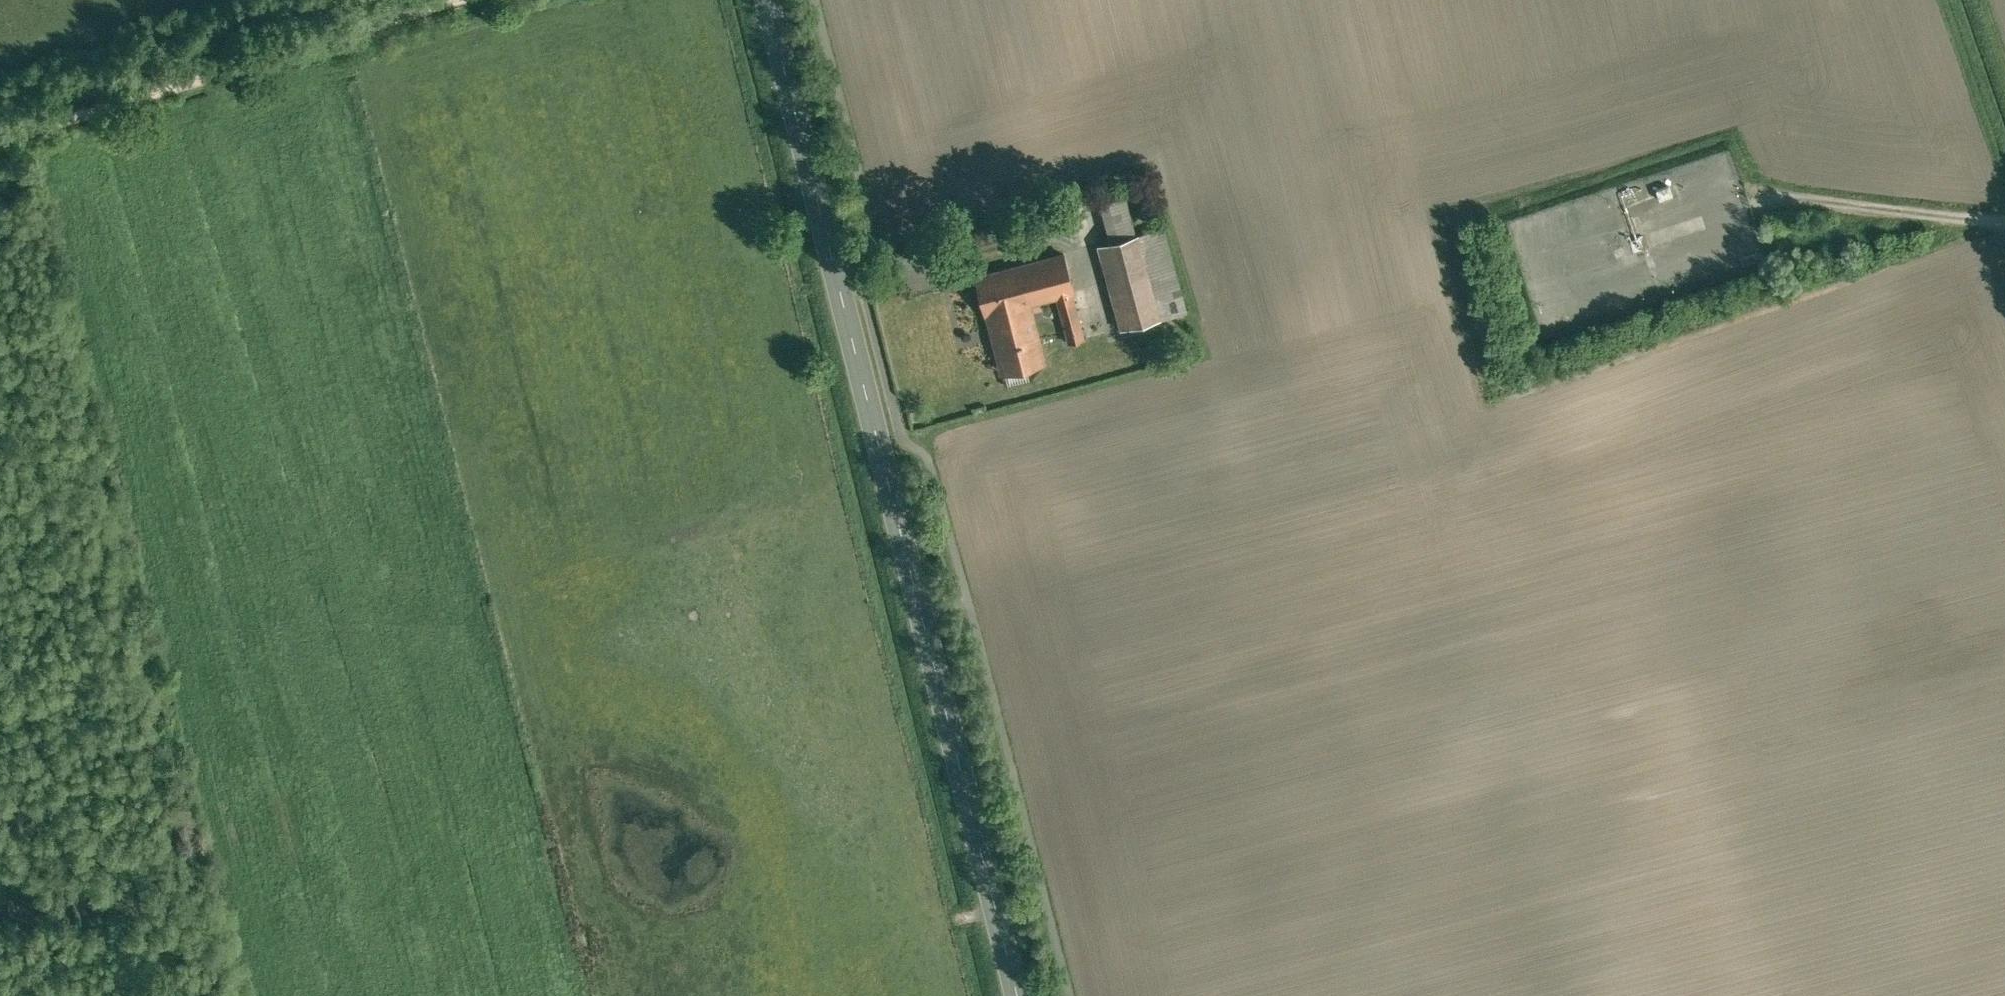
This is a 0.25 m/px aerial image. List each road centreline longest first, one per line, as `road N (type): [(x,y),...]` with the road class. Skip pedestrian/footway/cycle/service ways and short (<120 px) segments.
road 1 (tertiary): [(769,0),(1024,995)]
road 2 (track): [(1751,205),(2004,221)]

